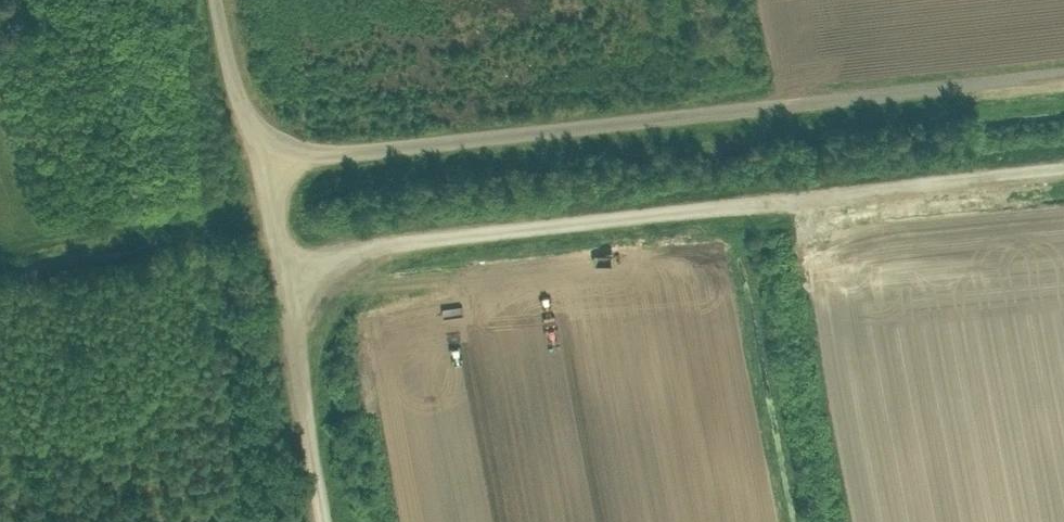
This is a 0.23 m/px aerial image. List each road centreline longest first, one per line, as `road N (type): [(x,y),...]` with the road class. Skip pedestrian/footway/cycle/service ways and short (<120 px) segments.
road 1 (unclassified): [(1063,67),(313,146),(262,133),(237,100),(215,0)]
road 2 (track): [(1063,170),(385,239),(317,268),(282,333)]
road 3 (track): [(315,521),(253,171),(262,133)]

